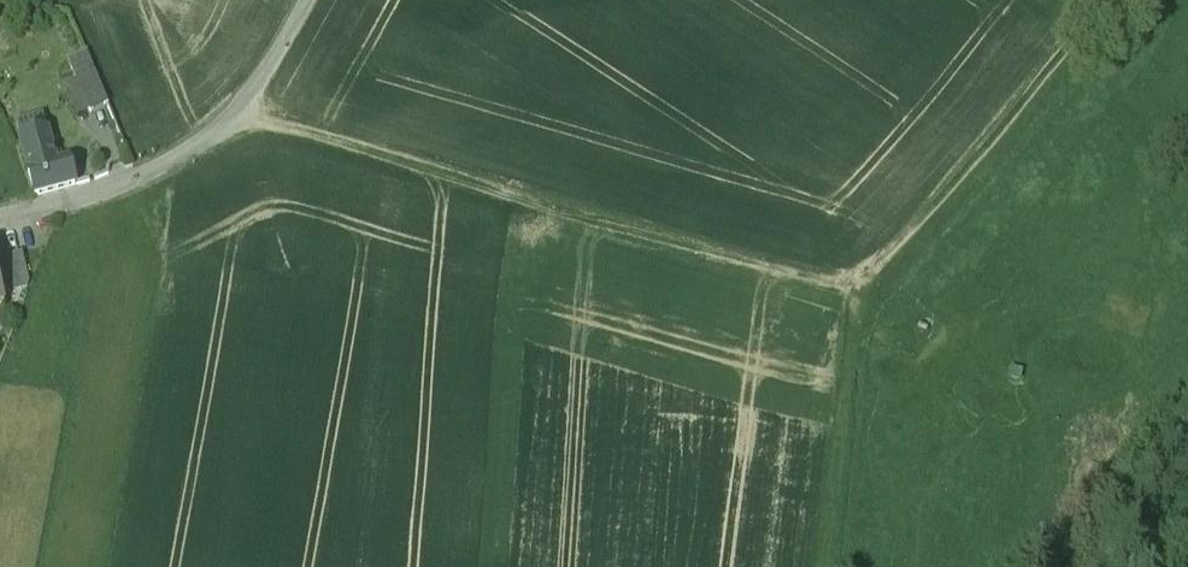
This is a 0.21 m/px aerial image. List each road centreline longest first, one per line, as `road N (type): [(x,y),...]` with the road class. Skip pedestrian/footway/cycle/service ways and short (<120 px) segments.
road 1 (track): [(250,115),(449,159),(849,274),(1106,0)]
road 2 (unclassified): [(0,217),(91,205),(170,170),(250,115),(310,0)]
road 3 (track): [(812,566),(849,274)]

